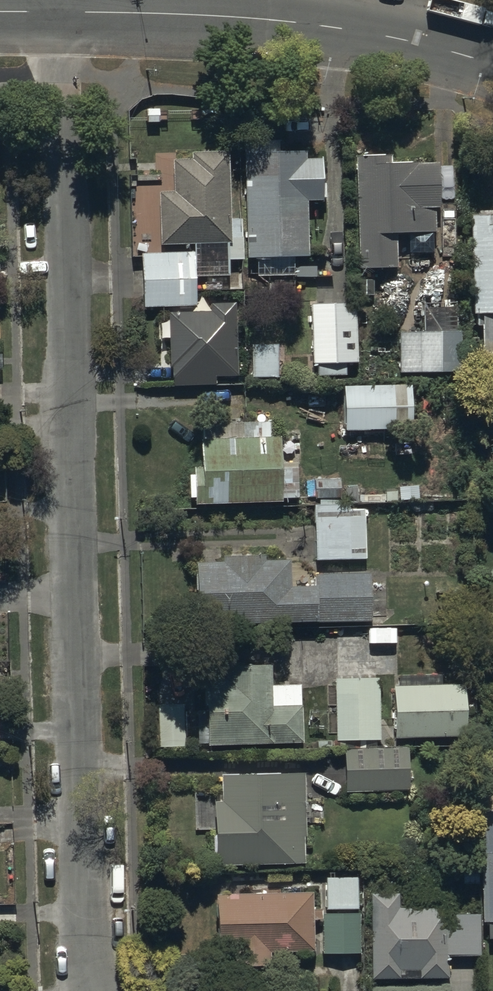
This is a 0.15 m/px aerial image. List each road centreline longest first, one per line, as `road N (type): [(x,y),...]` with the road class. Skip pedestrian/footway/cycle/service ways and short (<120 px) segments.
road 1 (residential): [(59,12),(89,990)]
road 2 (residential): [(260,20),(390,36),(492,65)]
road 3 (residential): [(260,20),(59,12)]

